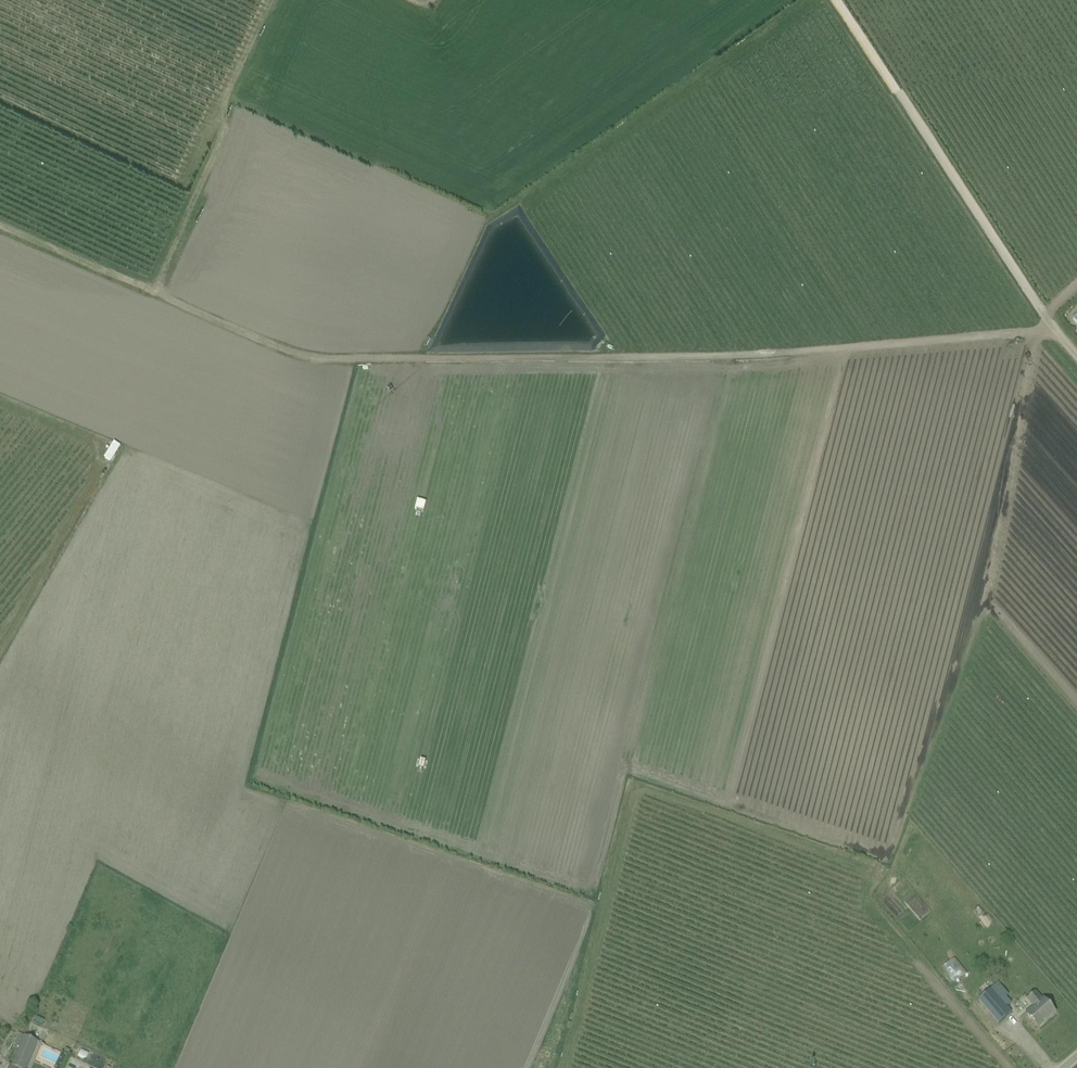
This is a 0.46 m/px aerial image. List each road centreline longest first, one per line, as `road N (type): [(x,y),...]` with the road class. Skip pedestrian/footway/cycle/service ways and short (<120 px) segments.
road 1 (track): [(838,0),(1059,334),(714,359),(295,356),(0,223)]

